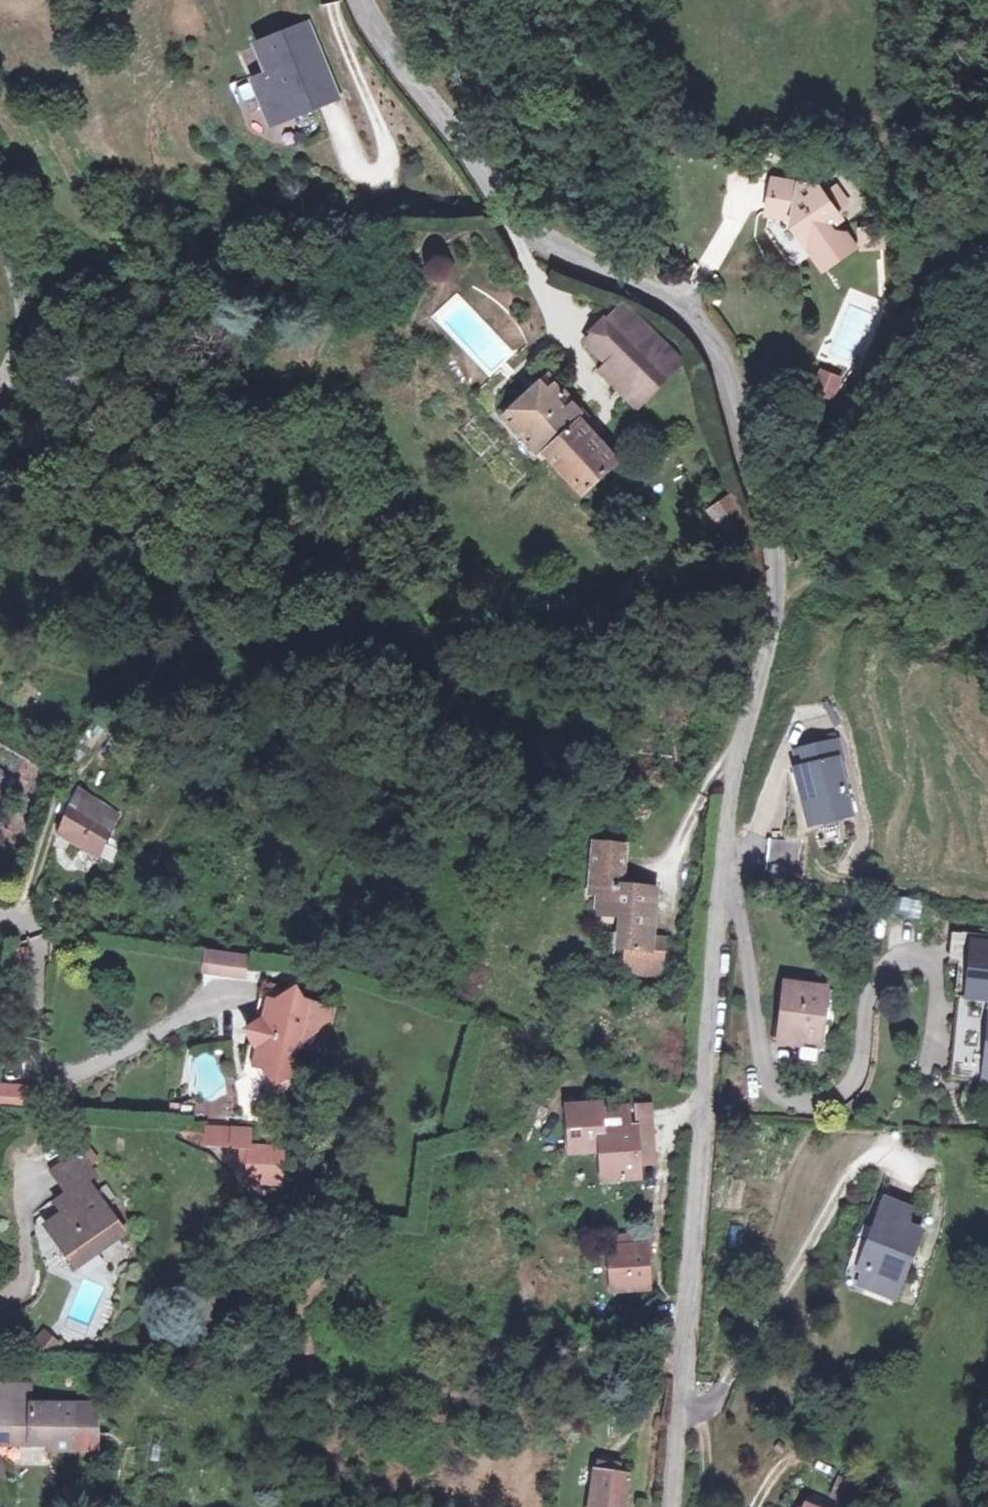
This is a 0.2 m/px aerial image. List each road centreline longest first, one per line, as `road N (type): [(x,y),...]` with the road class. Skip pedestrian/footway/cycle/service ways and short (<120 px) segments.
road 1 (residential): [(362,0),(380,37),(532,236),(660,293),(714,340),(772,561),(728,783),(723,897),(691,1067),(672,1506)]
road 2 (unclassified): [(0,374),(13,361),(21,310),(0,242)]

